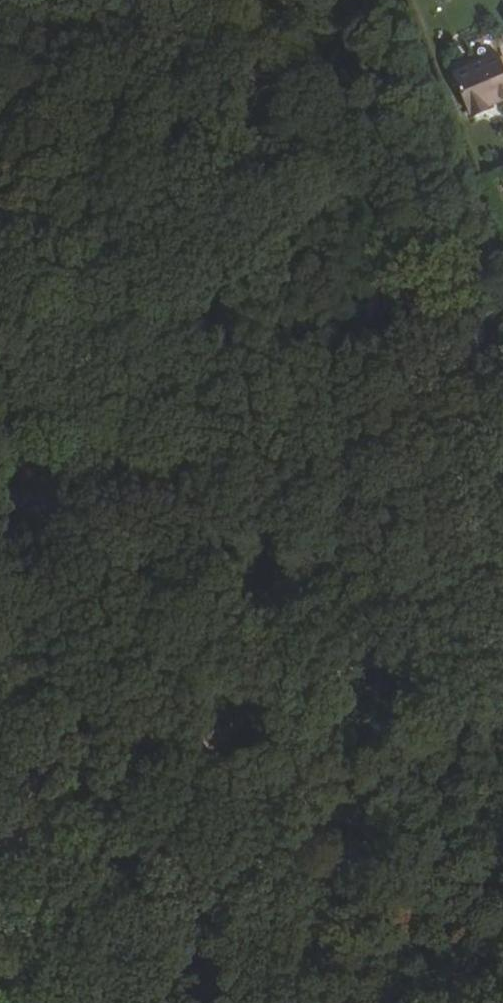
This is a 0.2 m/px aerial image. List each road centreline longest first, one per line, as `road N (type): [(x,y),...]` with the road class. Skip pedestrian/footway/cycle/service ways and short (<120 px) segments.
road 1 (track): [(502,586),(2,823)]
road 2 (track): [(2,823),(502,996)]
road 3 (track): [(2,823),(134,355)]
road 4 (track): [(134,355),(229,0)]
road 5 (track): [(2,823),(86,1002)]
road 6 (track): [(0,308),(134,355)]

